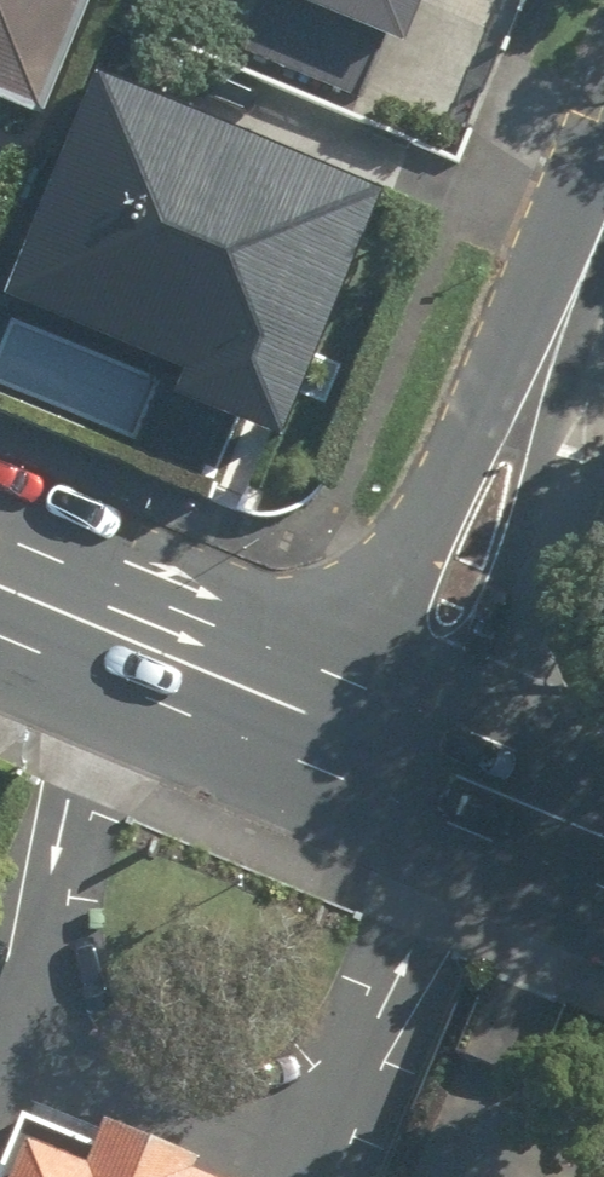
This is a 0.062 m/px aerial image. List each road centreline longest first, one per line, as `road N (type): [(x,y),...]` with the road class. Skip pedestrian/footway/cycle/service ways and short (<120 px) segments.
road 1 (tertiary): [(320,722),(381,591),(560,329)]
road 2 (tertiary): [(560,329),(506,659),(458,776)]
road 3 (secondary): [(320,722),(0,588)]
road 4 (secondary): [(603,838),(458,776)]
road 5 (secondary): [(458,776),(320,722)]

